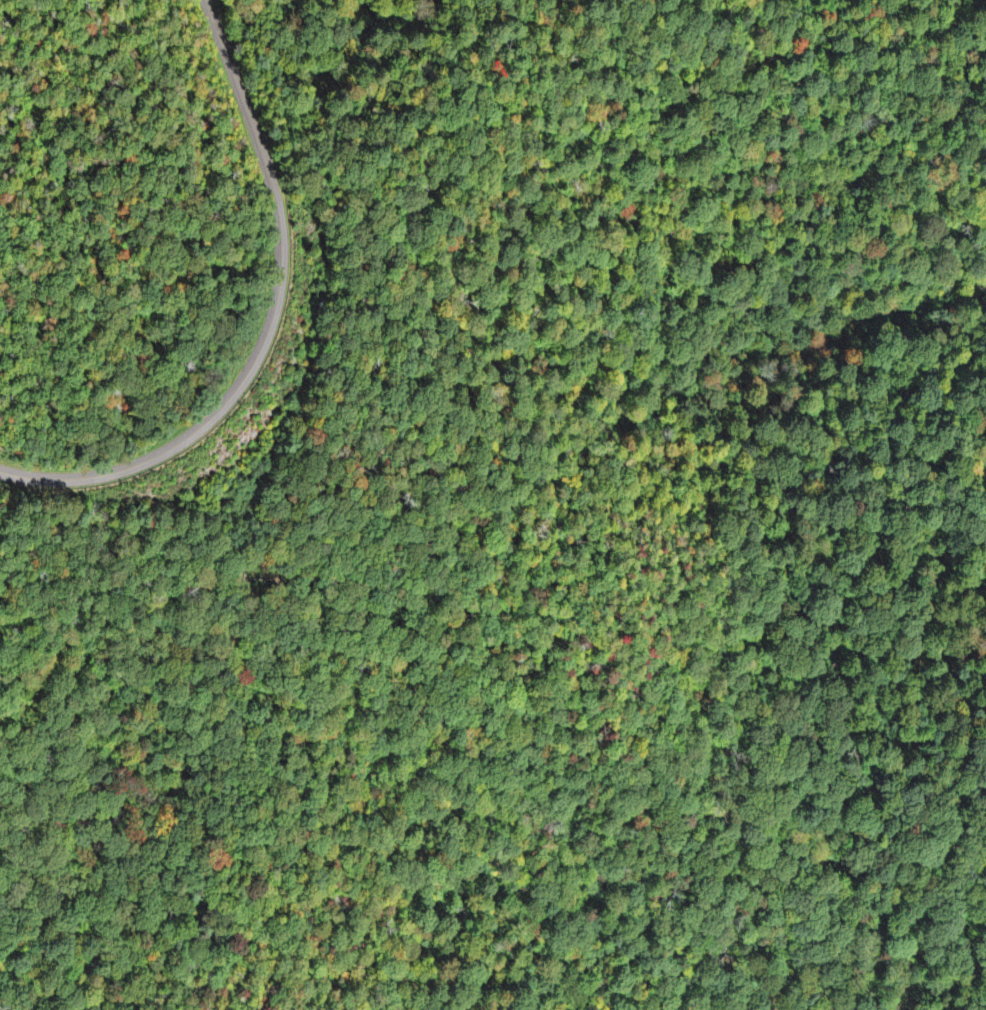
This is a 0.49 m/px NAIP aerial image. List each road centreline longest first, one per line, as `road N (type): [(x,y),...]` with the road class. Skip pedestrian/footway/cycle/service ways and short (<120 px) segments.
road 1 (secondary): [(0,471),(73,479),(138,464),(225,404),(262,347),(279,289),(277,206),(206,0)]

